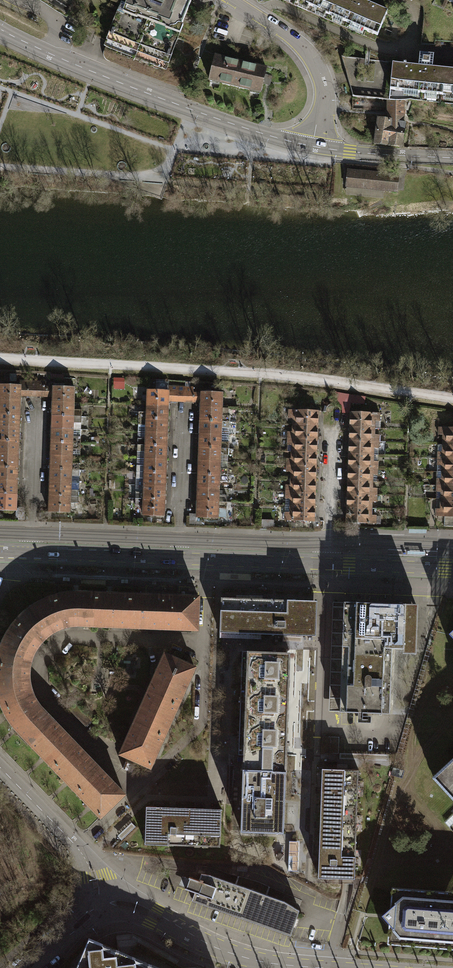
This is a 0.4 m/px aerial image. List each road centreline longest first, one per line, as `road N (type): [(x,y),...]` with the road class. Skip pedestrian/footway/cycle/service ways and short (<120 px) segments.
road 1 (unknown): [(0,359),(261,373),(452,397)]
road 2 (residential): [(0,551),(452,569)]
road 3 (tertiary): [(0,29),(177,104),(313,146)]
road 4 (residential): [(318,967),(226,952),(146,911),(97,899)]
road 5 (residential): [(313,146),(322,79),(310,55),(231,0)]
road 6 (residential): [(97,899),(79,849),(0,769)]
road 7 (tertiary): [(313,146),(452,158)]

